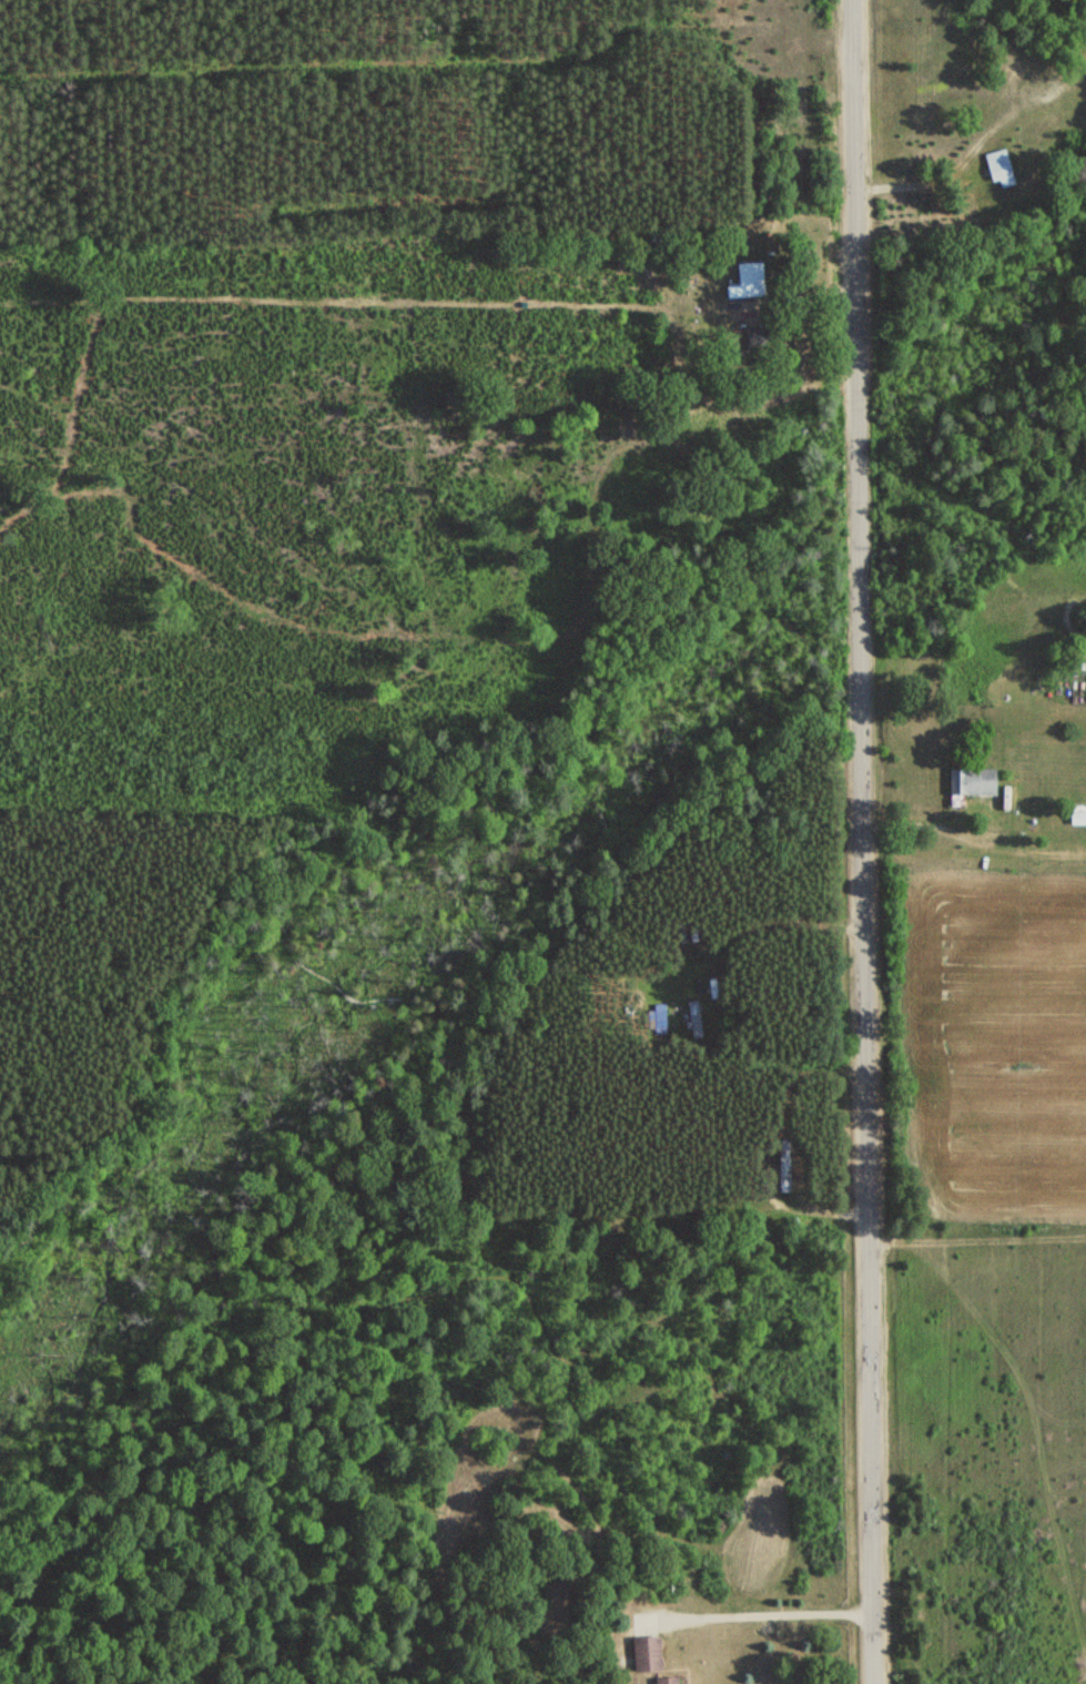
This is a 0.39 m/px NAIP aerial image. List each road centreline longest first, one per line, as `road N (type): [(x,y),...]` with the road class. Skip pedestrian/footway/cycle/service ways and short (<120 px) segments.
road 1 (residential): [(873,1683),(848,0)]

